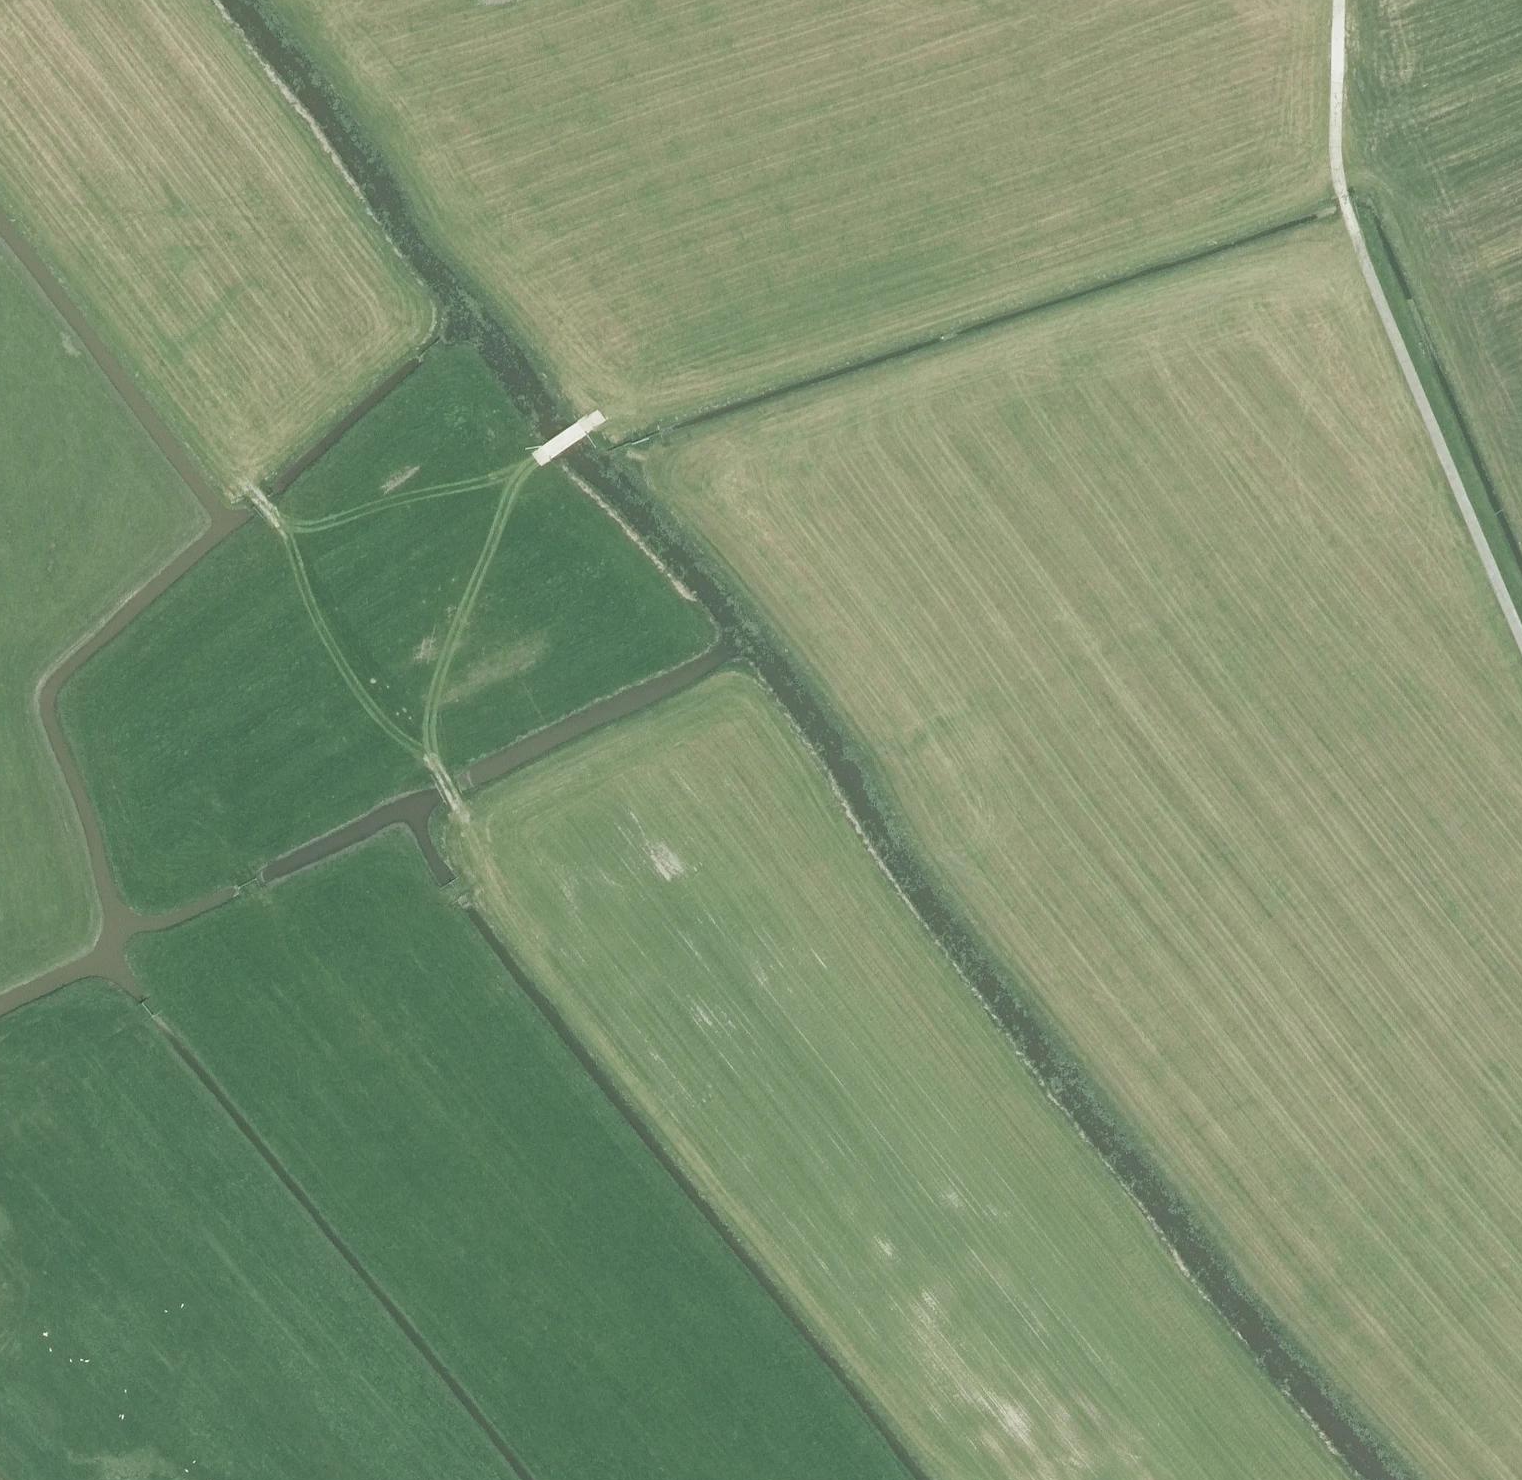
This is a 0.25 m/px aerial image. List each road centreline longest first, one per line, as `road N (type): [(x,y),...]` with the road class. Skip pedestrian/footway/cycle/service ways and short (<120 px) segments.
road 1 (track): [(275,519),(287,526),(335,522),(507,477),(607,410),(1340,176)]
road 2 (track): [(0,164),(275,519),(464,813)]
road 3 (track): [(1340,0),(1337,162),(1345,201),(1521,638)]

